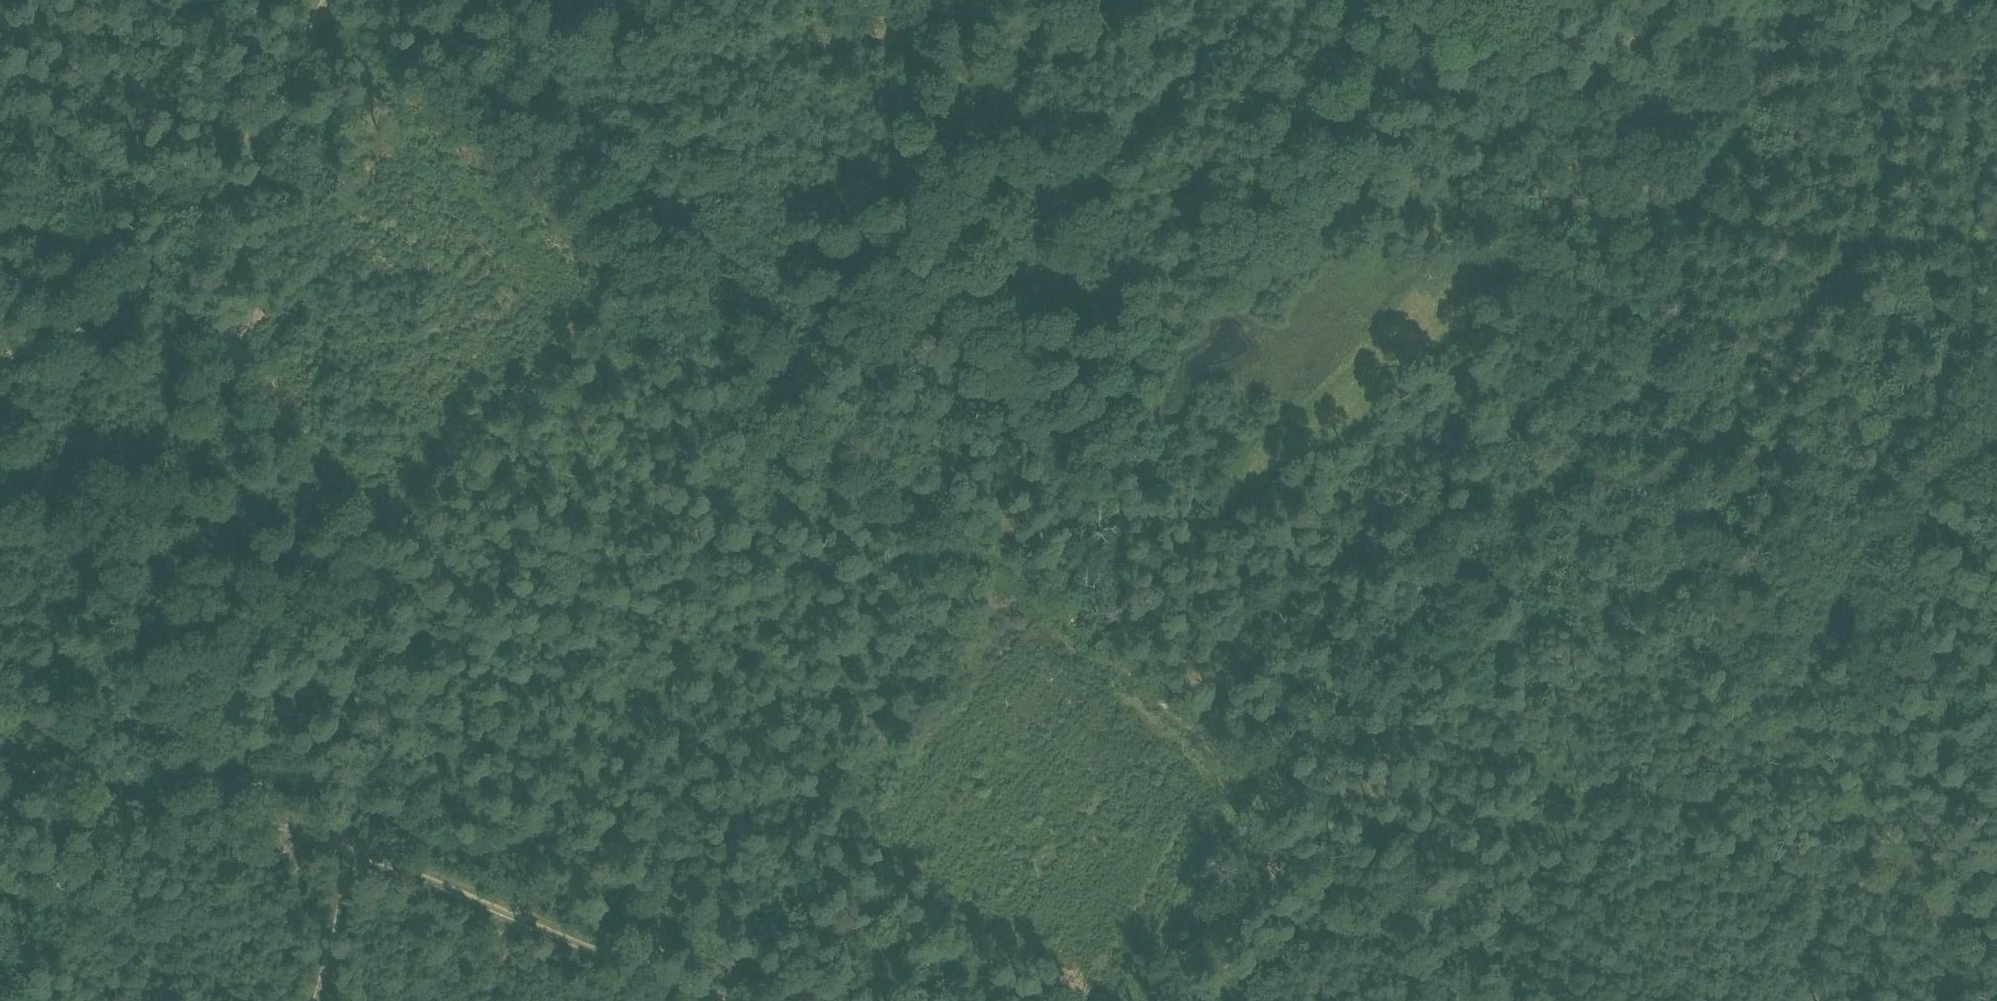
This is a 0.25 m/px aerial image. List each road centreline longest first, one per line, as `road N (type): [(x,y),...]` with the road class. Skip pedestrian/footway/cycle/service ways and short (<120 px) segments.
road 1 (track): [(746,1000),(295,828),(42,762),(0,760)]
road 2 (track): [(0,364),(76,335),(217,218),(323,0)]
road 3 (track): [(1406,235),(1649,0)]
road 4 (track): [(359,850),(321,1000)]

